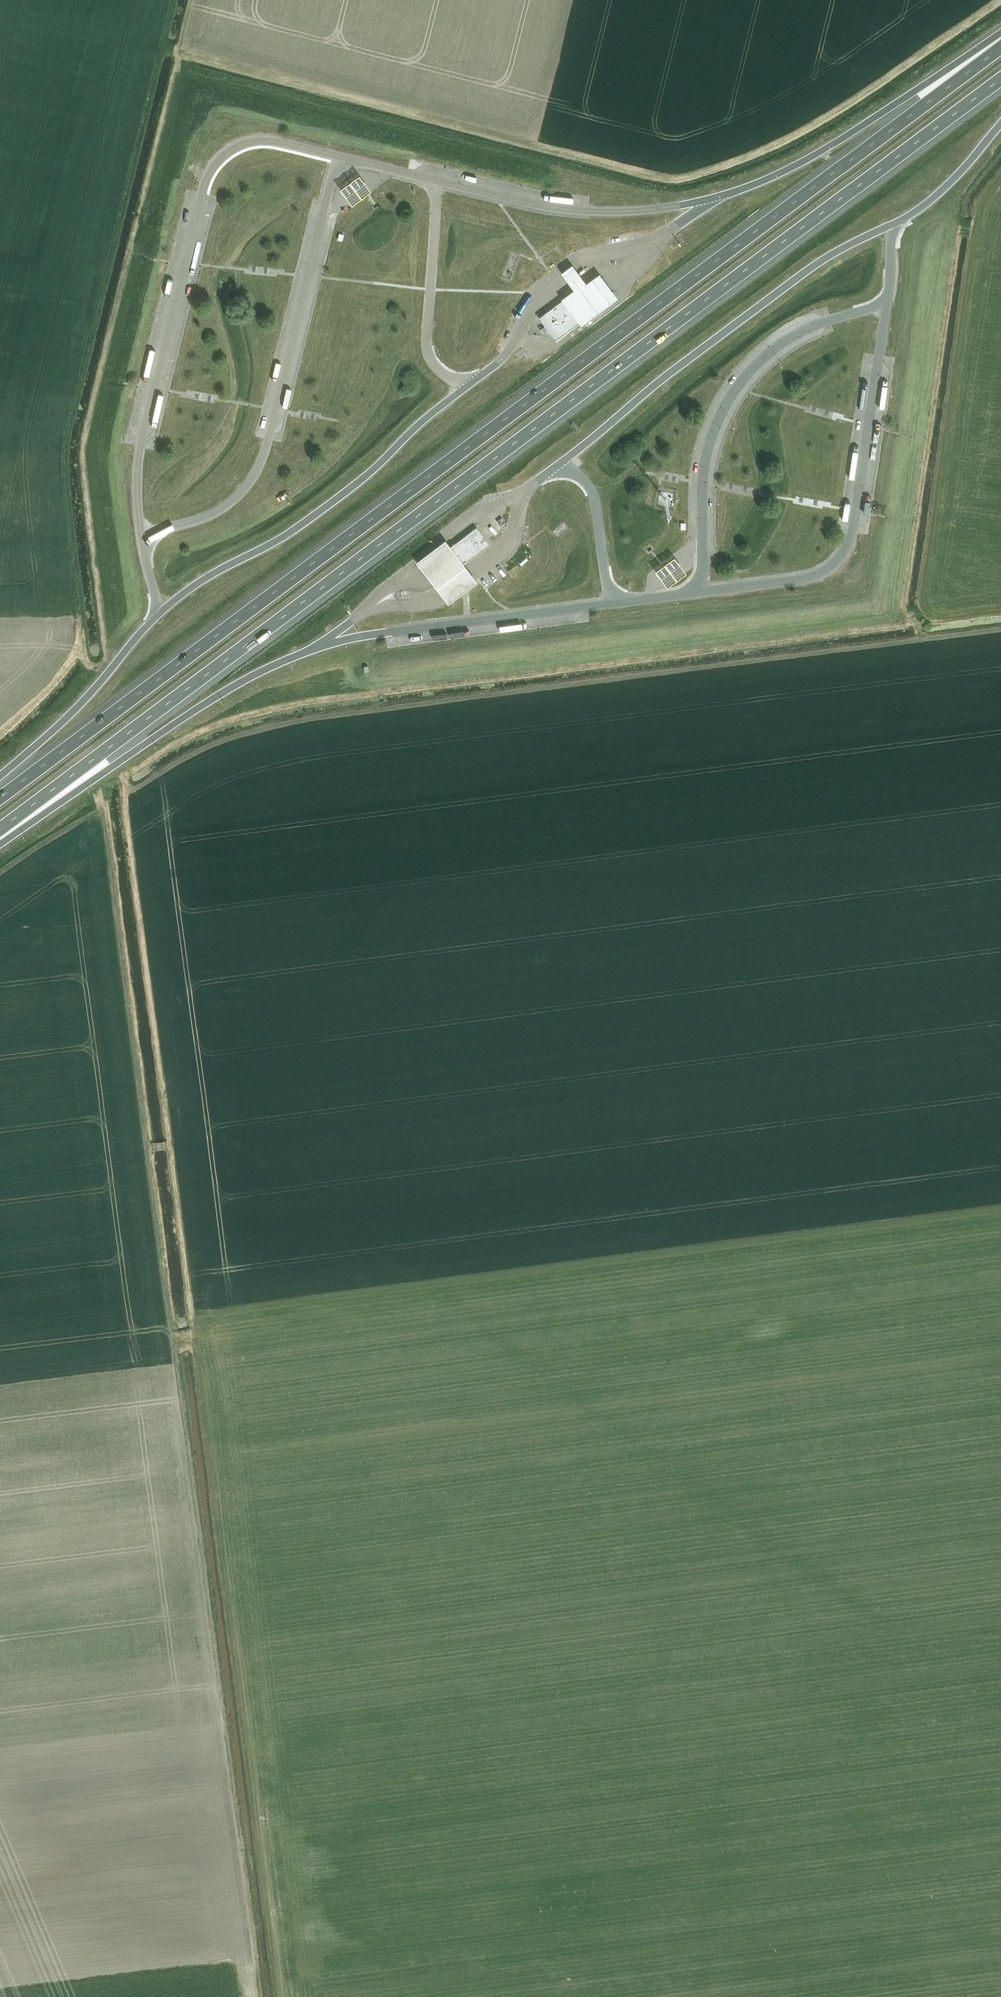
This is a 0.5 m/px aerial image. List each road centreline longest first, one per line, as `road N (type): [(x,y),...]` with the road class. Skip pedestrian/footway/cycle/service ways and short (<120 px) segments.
road 1 (motorway): [(1000,49),(0,800)]
road 2 (motorway): [(0,831),(1000,84)]
road 3 (motorway): [(0,841),(149,737),(327,644)]
road 4 (motorway): [(1000,34),(815,155),(711,199)]
road 5 (motorway): [(160,612),(68,721),(0,776)]
road 6 (motorway): [(901,221),(946,186),(1000,123)]

